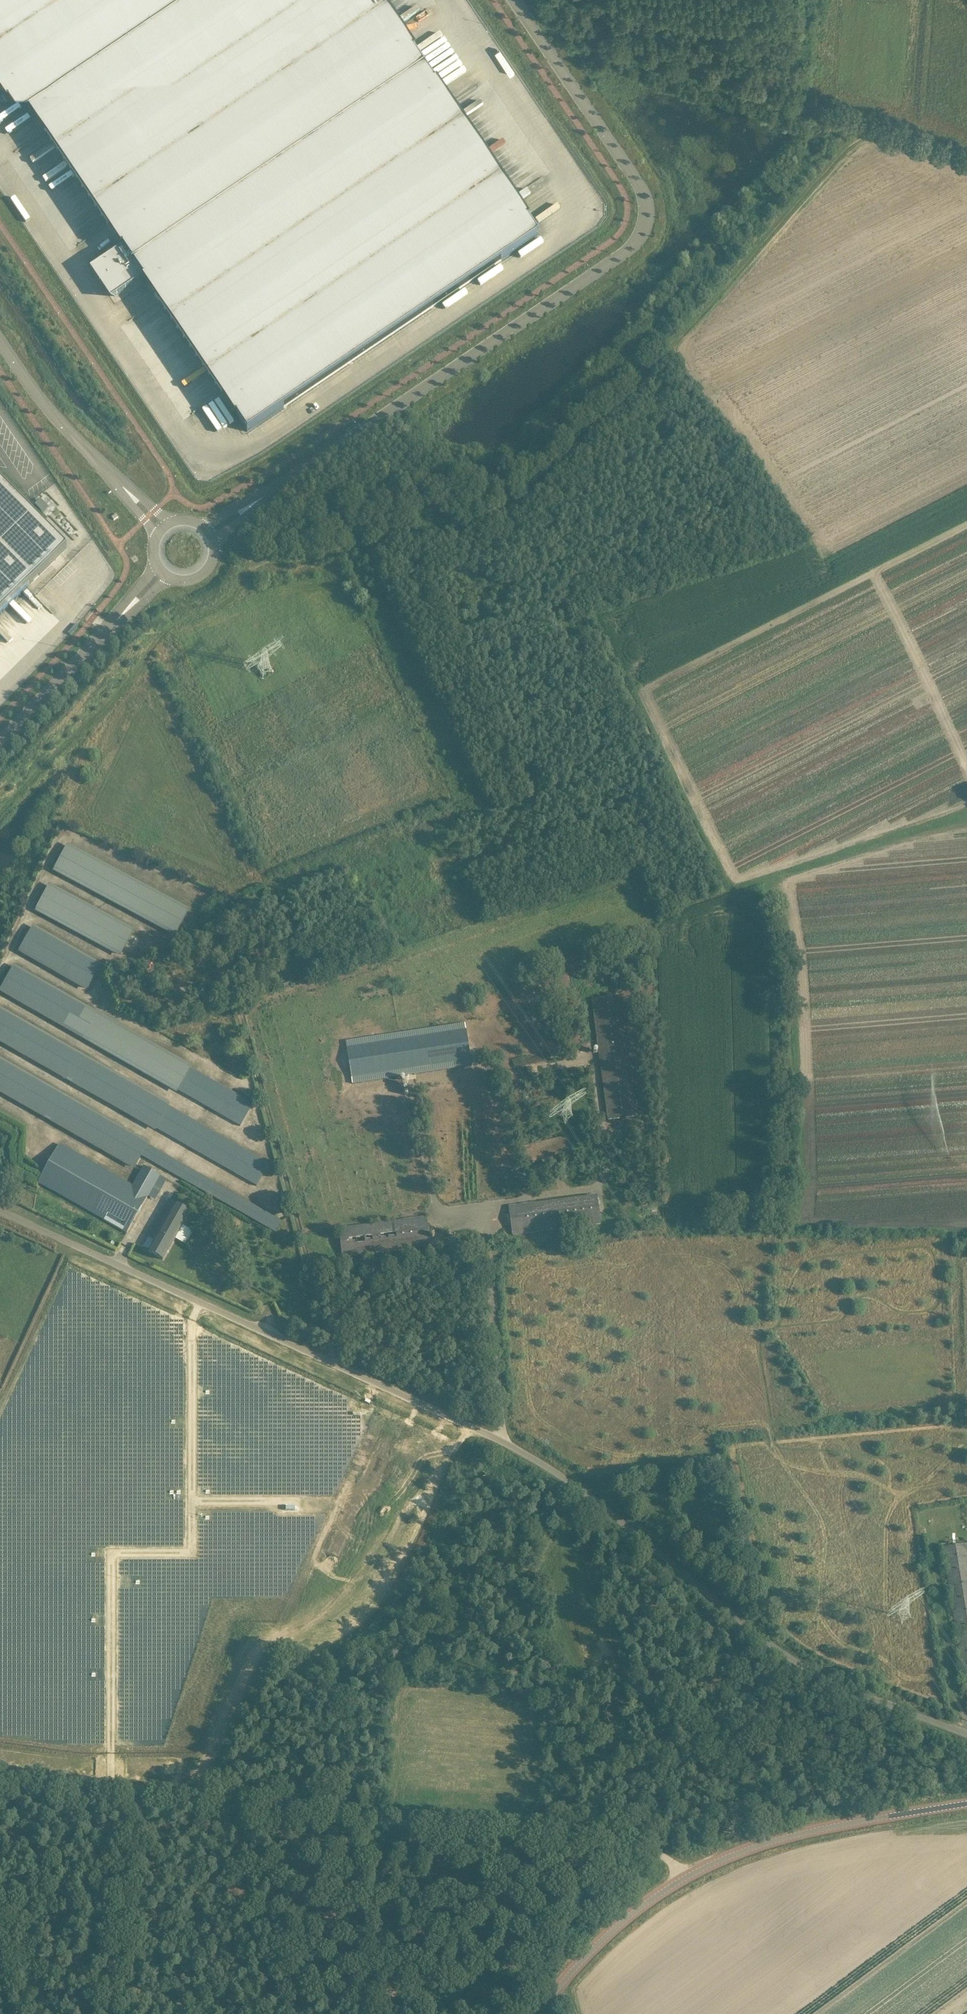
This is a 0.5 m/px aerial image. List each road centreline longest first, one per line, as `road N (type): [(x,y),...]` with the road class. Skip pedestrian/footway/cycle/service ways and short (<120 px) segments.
road 1 (unclassified): [(966,1734),(808,1669),(591,1497),(492,1436),(0,1211)]
road 2 (track): [(0,1777),(624,1848),(667,1860),(686,1878)]
road 3 (tertiary): [(542,2013),(621,1924),(686,1878),(834,1825),(966,1803)]
road 4 (unclassified): [(276,488),(622,257),(645,223)]
road 5 (track): [(668,349),(845,149),(887,135)]
road 6 (unclassified): [(514,0),(639,184),(645,223)]
road 7 (track): [(135,1794),(108,2013)]
road 8 (track): [(779,878),(966,815)]
road 9 (track): [(800,104),(966,164)]
road 10 (unclassified): [(0,341),(111,473)]
road 11 (unclassified): [(0,742),(112,625)]

